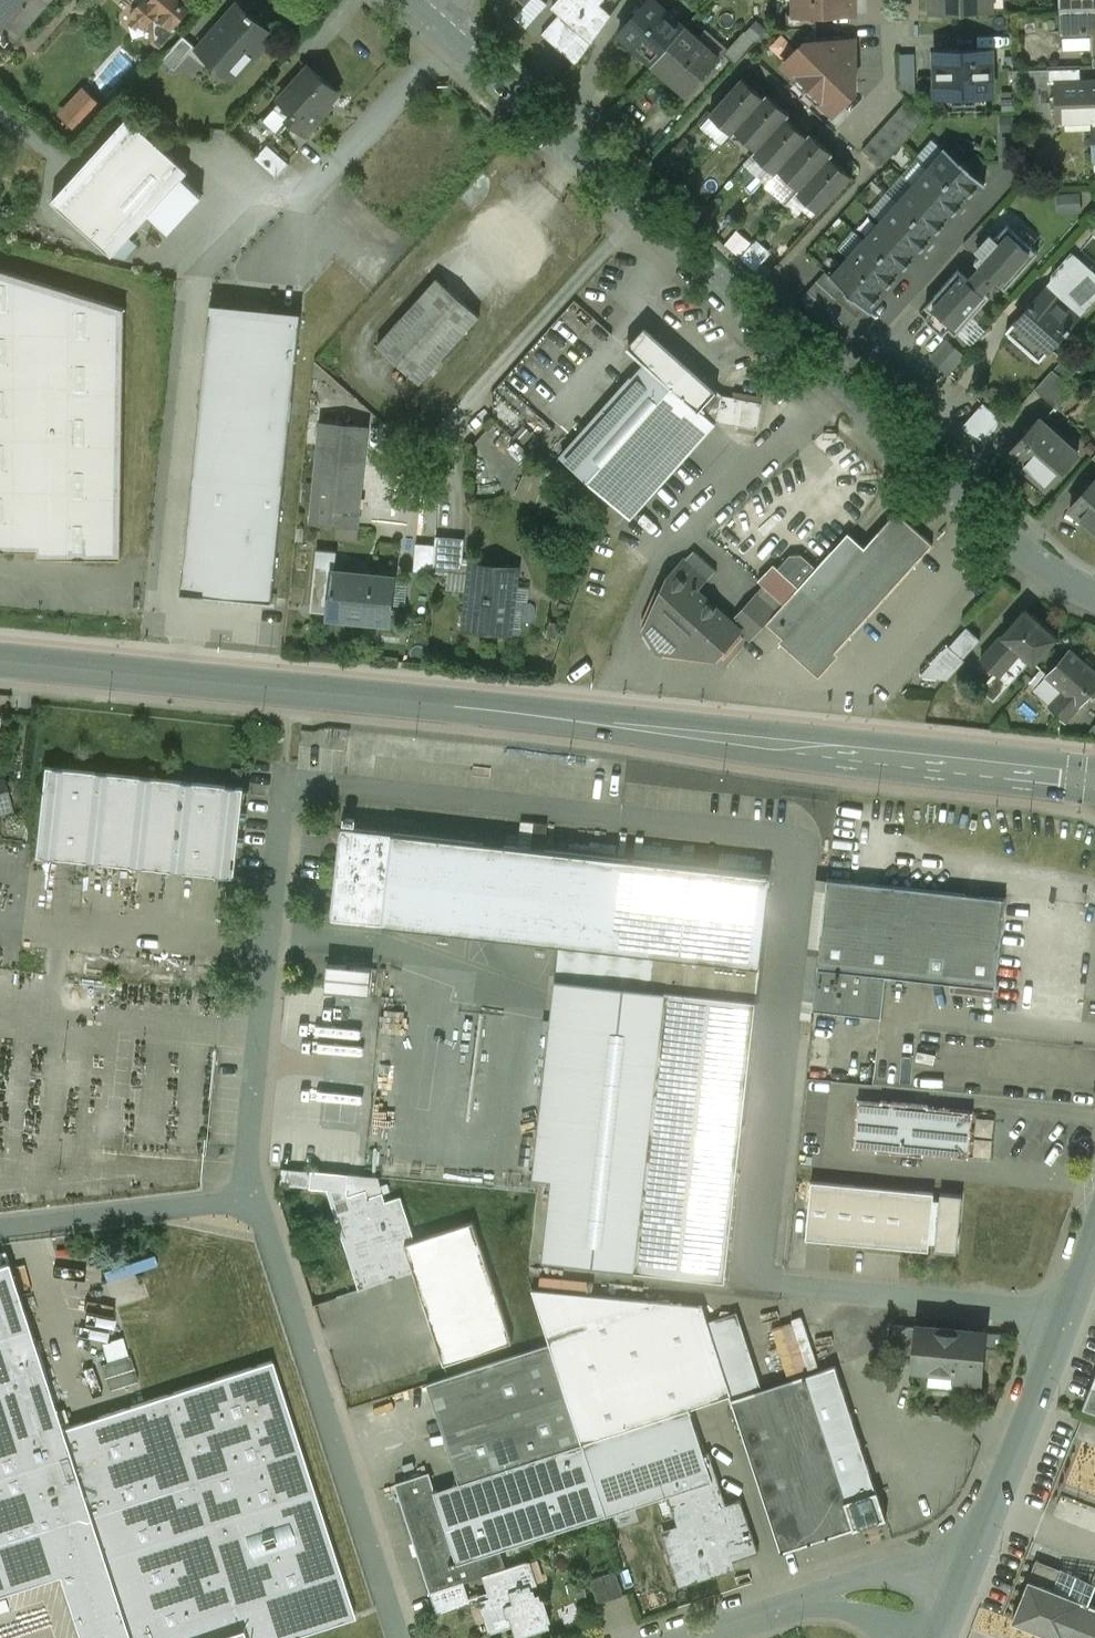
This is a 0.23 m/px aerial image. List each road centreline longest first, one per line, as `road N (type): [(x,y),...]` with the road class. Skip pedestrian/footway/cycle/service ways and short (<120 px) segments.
road 1 (tertiary): [(1094,784),(0,659)]
road 2 (tertiary): [(1094,594),(1047,565),(433,17)]
road 3 (residential): [(399,1637),(257,1198)]
road 4 (residential): [(257,1198),(247,1162),(287,764)]
road 5 (residential): [(1094,1254),(962,1582)]
road 6 (residential): [(0,1228),(257,1198)]
road 7 (residential): [(962,1582),(930,1571),(886,1574),(800,1606)]

